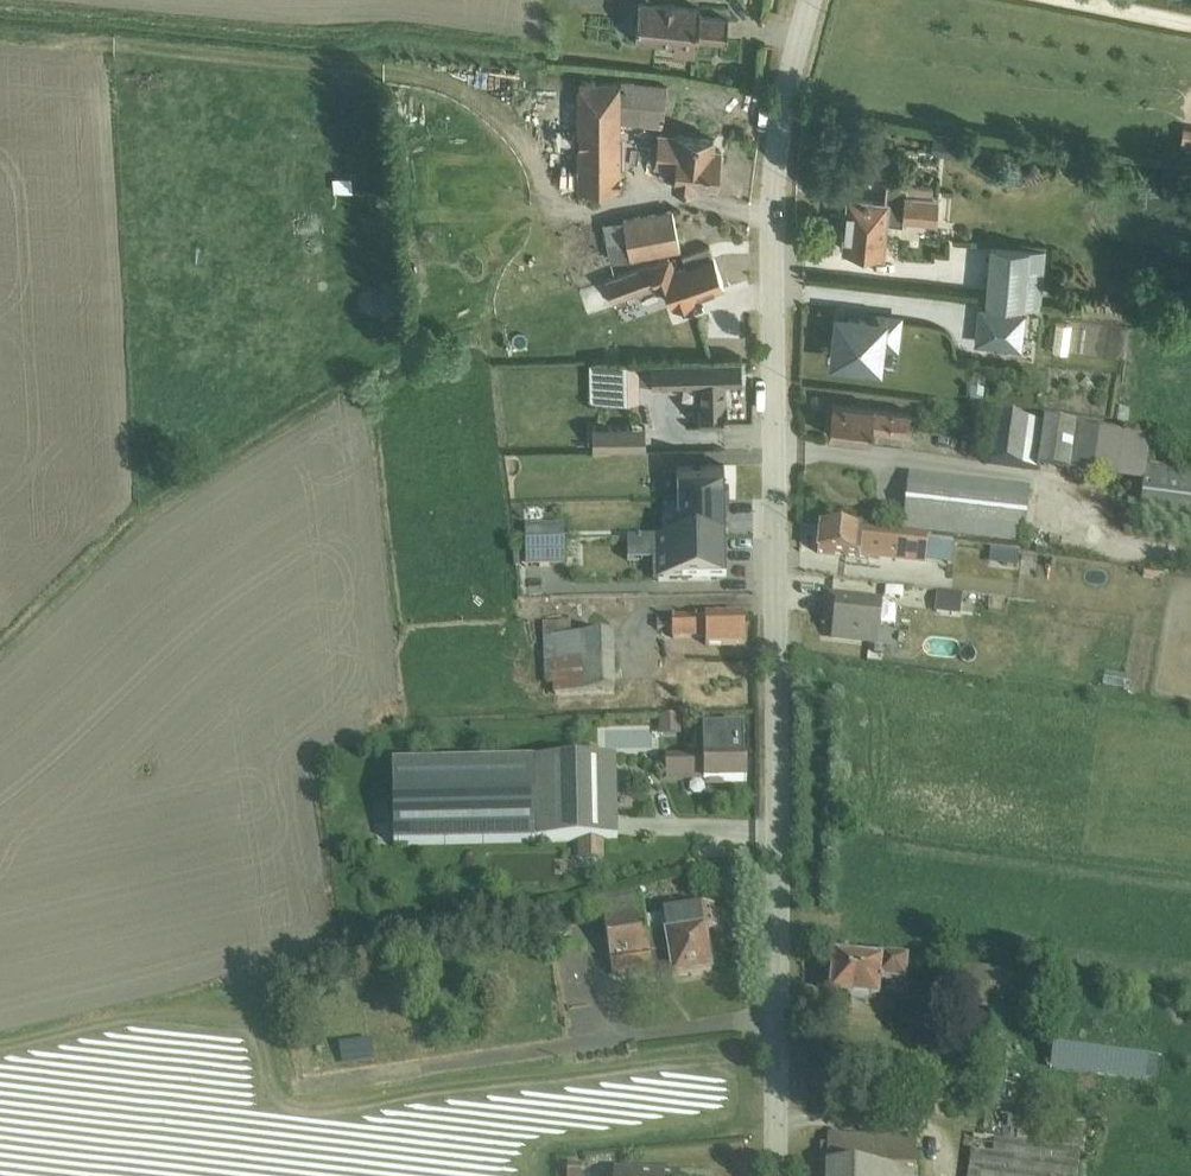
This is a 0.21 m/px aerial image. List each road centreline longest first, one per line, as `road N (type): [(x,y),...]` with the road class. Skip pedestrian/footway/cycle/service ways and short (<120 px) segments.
road 1 (residential): [(775,1175),(778,131),(807,0)]

